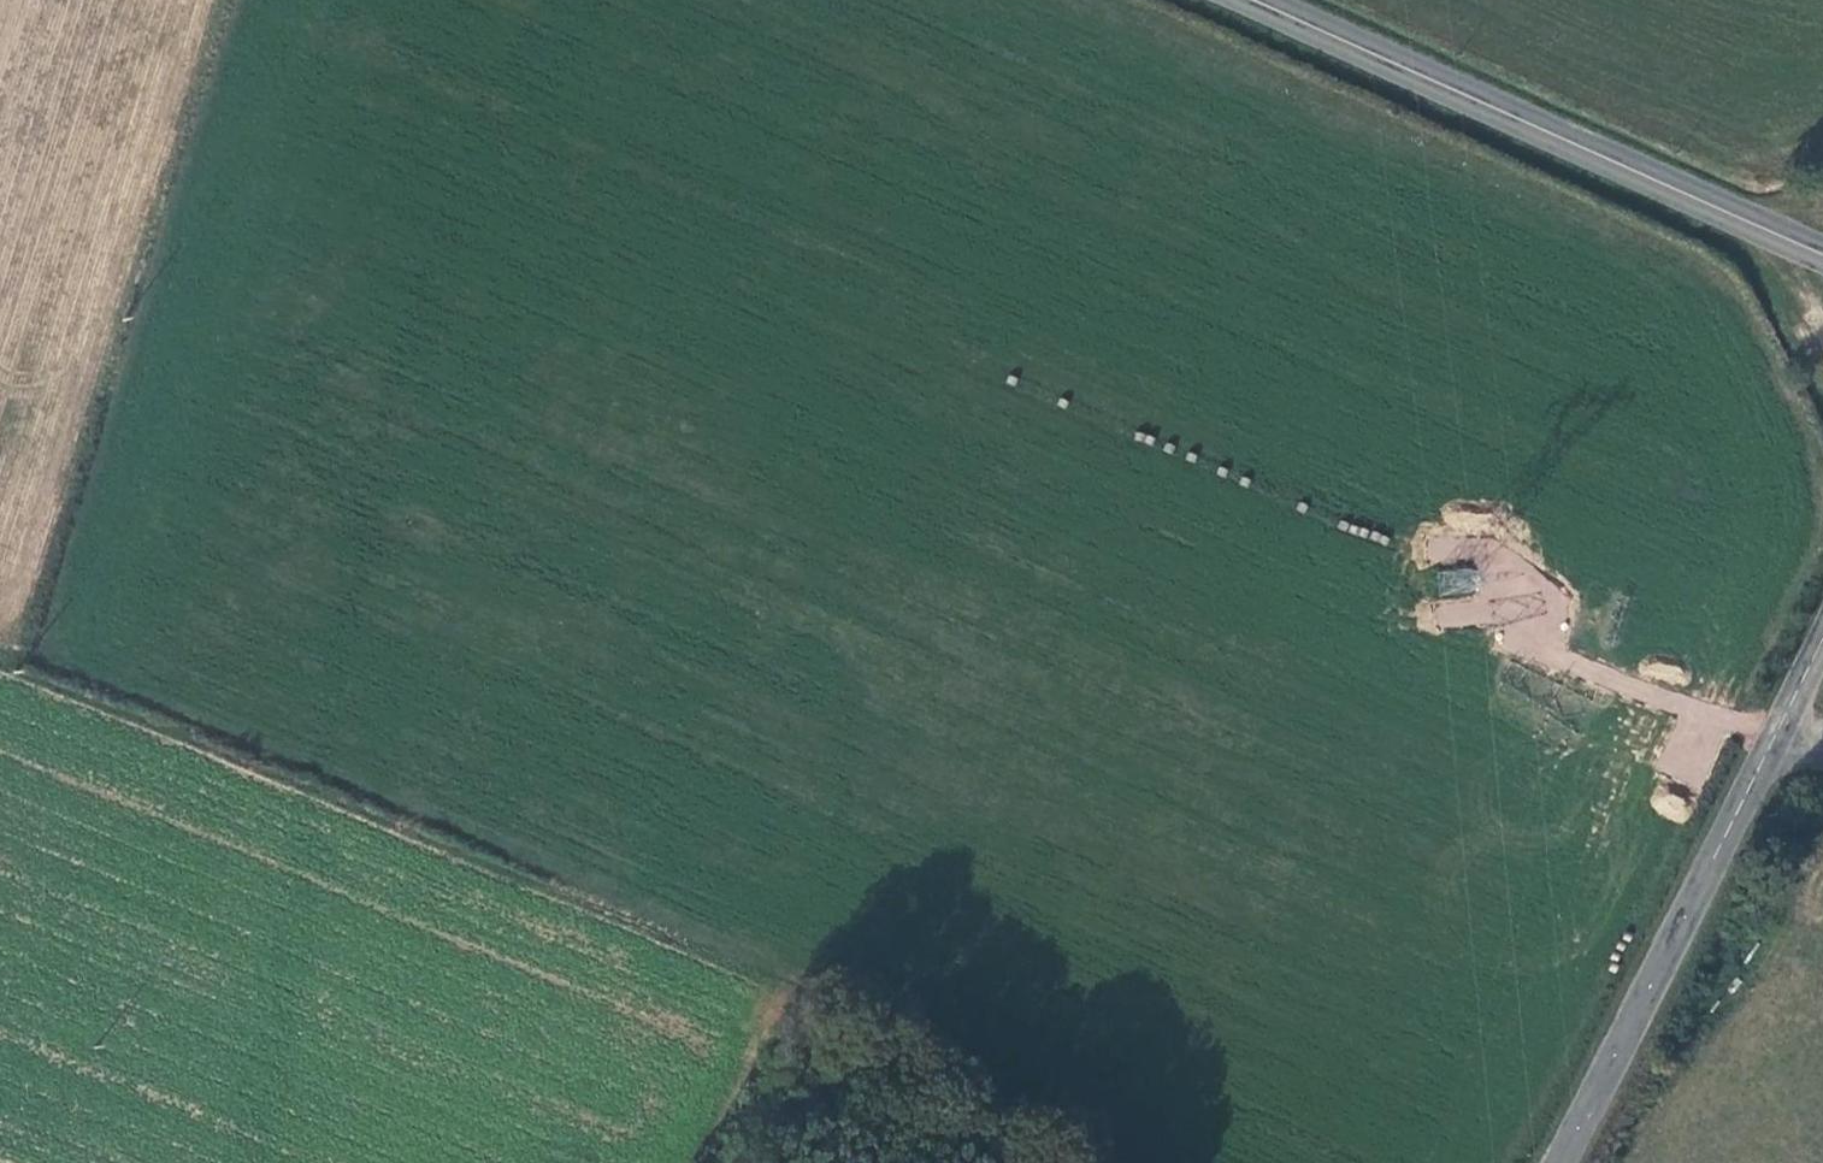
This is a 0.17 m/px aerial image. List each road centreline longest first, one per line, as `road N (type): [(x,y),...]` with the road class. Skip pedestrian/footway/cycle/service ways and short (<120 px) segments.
road 1 (secondary): [(1255,0),(1822,251)]
road 2 (tertiary): [(1822,641),(1557,1162)]

